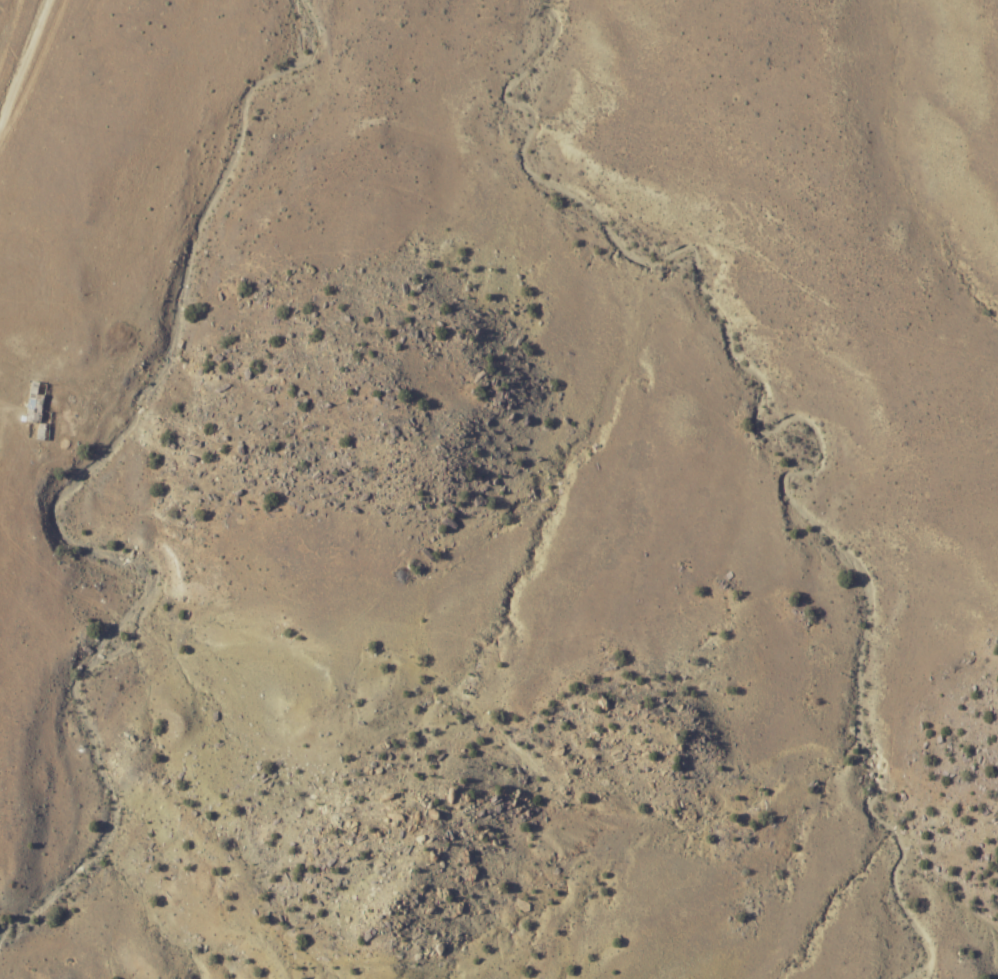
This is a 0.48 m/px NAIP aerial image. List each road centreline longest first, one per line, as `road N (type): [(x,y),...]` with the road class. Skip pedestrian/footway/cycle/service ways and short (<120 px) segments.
road 1 (tertiary): [(45,0),(0,112)]

